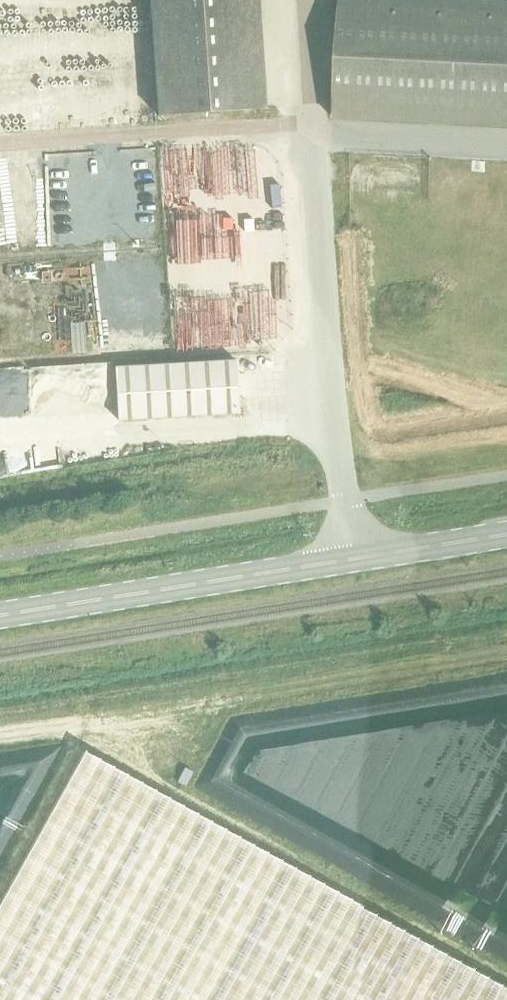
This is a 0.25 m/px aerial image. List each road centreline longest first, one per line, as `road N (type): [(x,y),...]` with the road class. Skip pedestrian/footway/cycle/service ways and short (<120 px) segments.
road 1 (unclassified): [(0,614),(506,533)]

